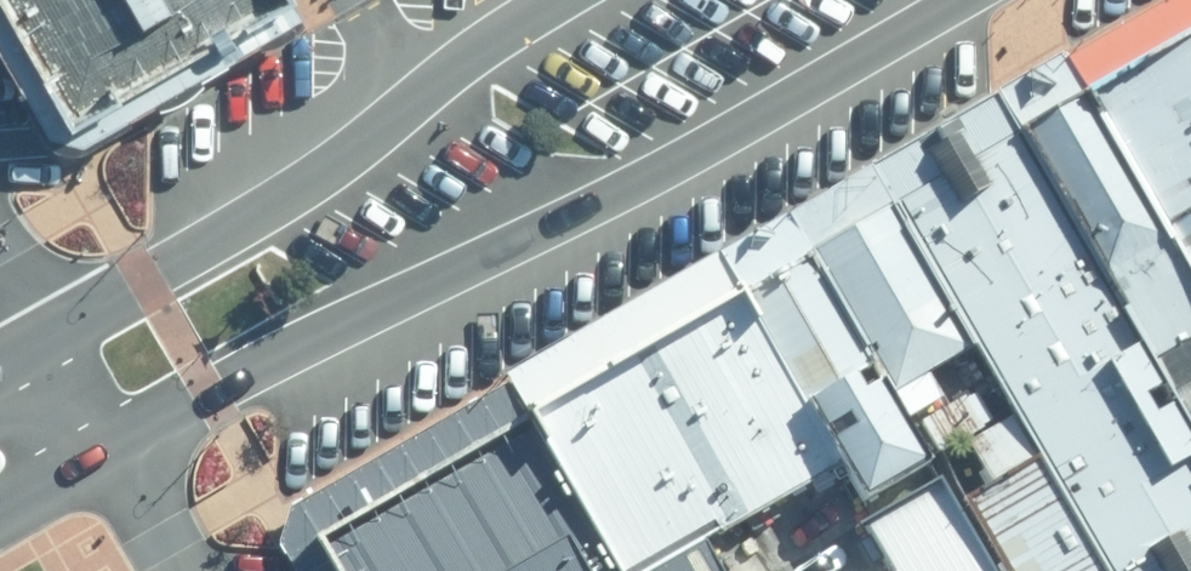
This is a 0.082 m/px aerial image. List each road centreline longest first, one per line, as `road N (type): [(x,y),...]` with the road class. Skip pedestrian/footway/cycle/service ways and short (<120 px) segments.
road 1 (tertiary): [(968,0),(623,196),(318,338),(118,450)]
road 2 (tertiary): [(56,335),(591,0)]
road 3 (residential): [(118,450),(187,570)]
road 4 (tertiary): [(118,450),(0,518)]
road 5 (residential): [(56,335),(118,450)]

